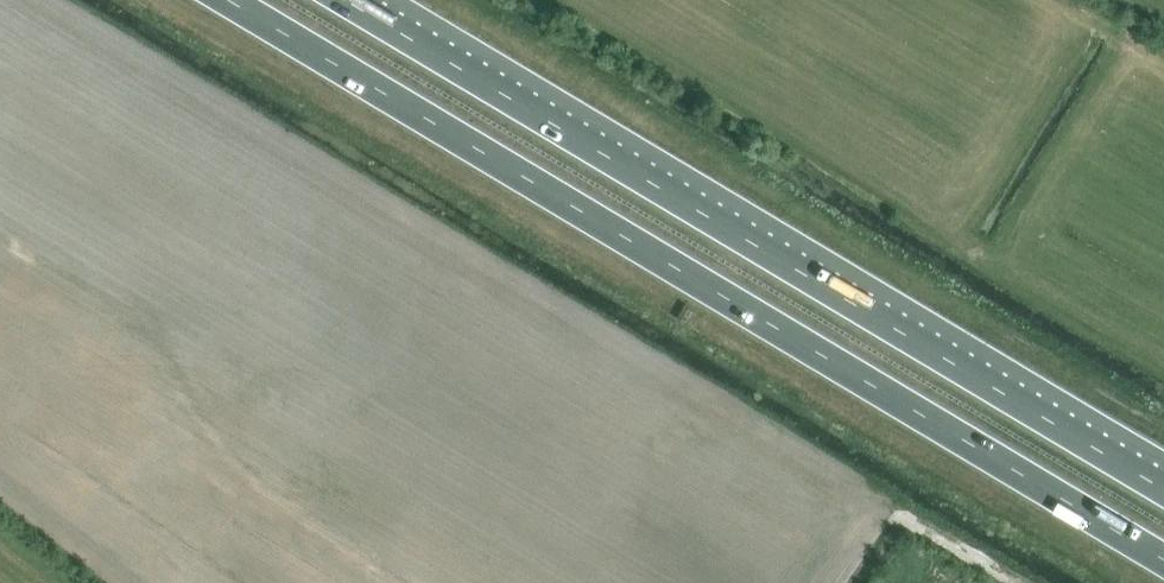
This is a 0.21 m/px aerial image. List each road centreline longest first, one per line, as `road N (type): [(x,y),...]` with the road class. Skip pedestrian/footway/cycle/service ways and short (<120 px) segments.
road 1 (trunk): [(229,0),(1163,559)]
road 2 (trunk): [(1163,488),(346,0)]

